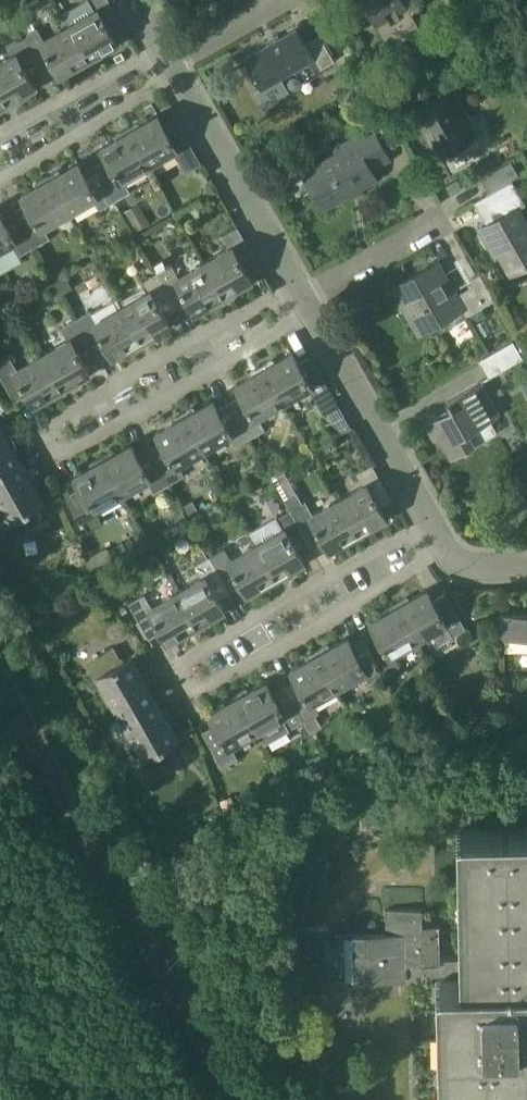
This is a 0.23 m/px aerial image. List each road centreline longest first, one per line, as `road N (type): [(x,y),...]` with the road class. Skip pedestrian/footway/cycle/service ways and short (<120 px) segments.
road 1 (residential): [(299,298),(283,328),(177,397),(67,449),(47,442),(50,421),(270,302)]
road 2 (residential): [(434,531),(425,559),(312,633),(203,687),(183,680),(183,659),(286,593),(391,541)]
road 3 (residential): [(299,298),(168,61)]
road 4 (residential): [(434,531),(299,298)]
road 5 (residential): [(168,61),(150,91),(0,180)]
road 6 (residential): [(299,298),(436,224)]
road 7 (residential): [(0,132),(132,66)]
road 8 (residential): [(168,61),(280,0)]

